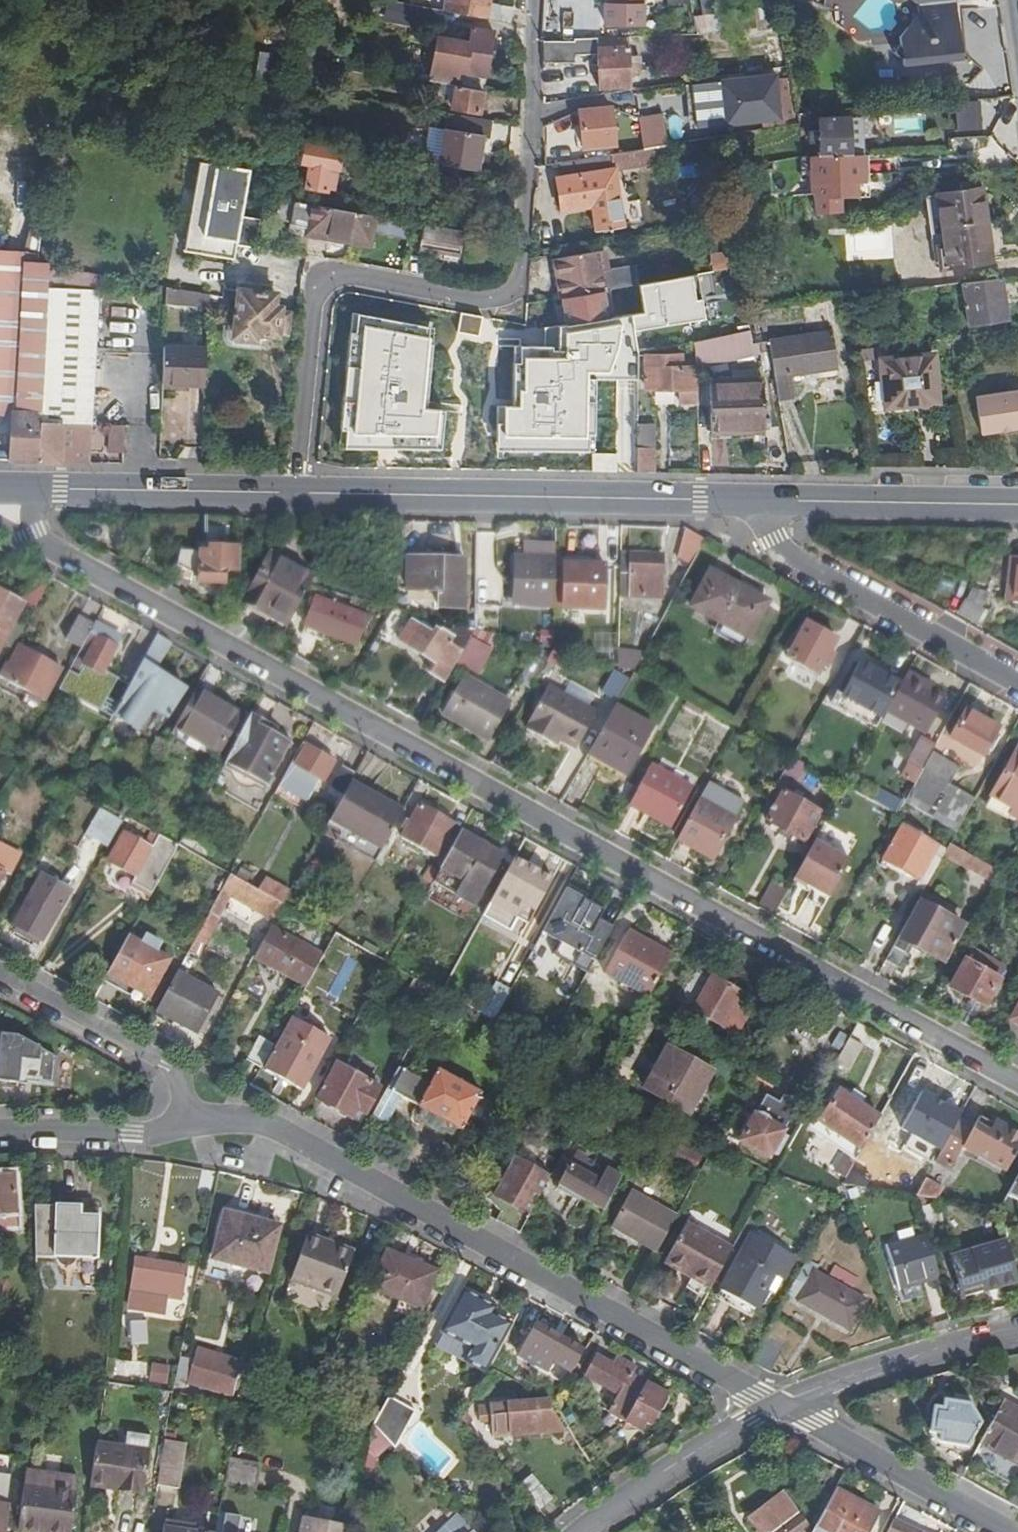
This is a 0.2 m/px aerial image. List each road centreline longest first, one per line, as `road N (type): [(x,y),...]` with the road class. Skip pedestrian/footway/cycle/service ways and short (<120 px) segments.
road 1 (residential): [(17,491),(44,543),(69,558),(1017,1085)]
road 2 (residential): [(535,0),(518,269),(506,292),(485,297),(330,272),(316,283),(290,494)]
road 3 (residential): [(183,1127),(256,1123),(781,1405)]
road 4 (secondary): [(290,494),(750,501)]
road 5 (residential): [(1017,686),(795,563),(773,544),(750,501)]
road 6 (secondary): [(17,491),(290,494)]
road 7 (secondary): [(750,501),(1017,506)]
road 8 (residential): [(0,971),(166,1064),(183,1084),(183,1127)]
road 9 (residential): [(781,1405),(1003,1531)]
road 10 (residential): [(1017,1330),(890,1363),(781,1405)]
road 11 (residential): [(781,1405),(684,1460),(585,1531)]
road 12 (residential): [(0,1133),(183,1127)]

